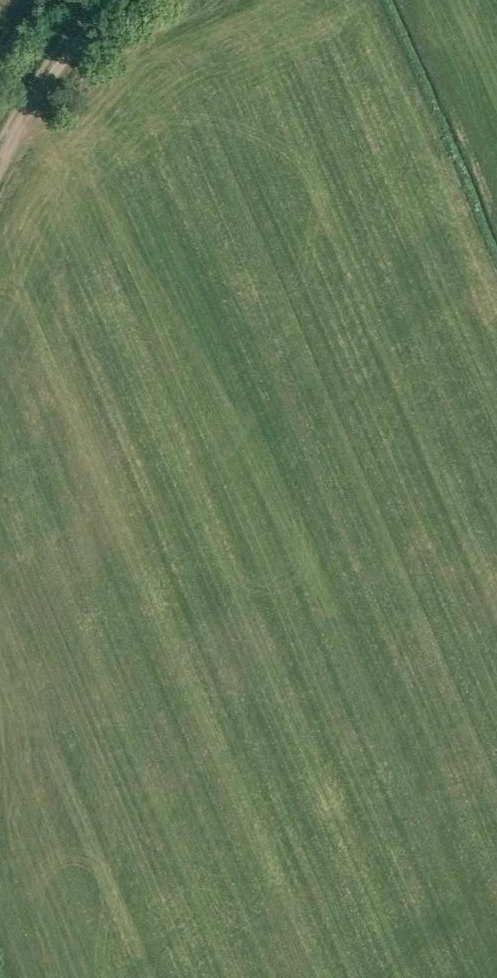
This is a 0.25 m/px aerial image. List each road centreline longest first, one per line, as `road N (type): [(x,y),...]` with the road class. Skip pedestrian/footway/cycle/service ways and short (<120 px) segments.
road 1 (track): [(0,166),(86,30),(119,0)]

